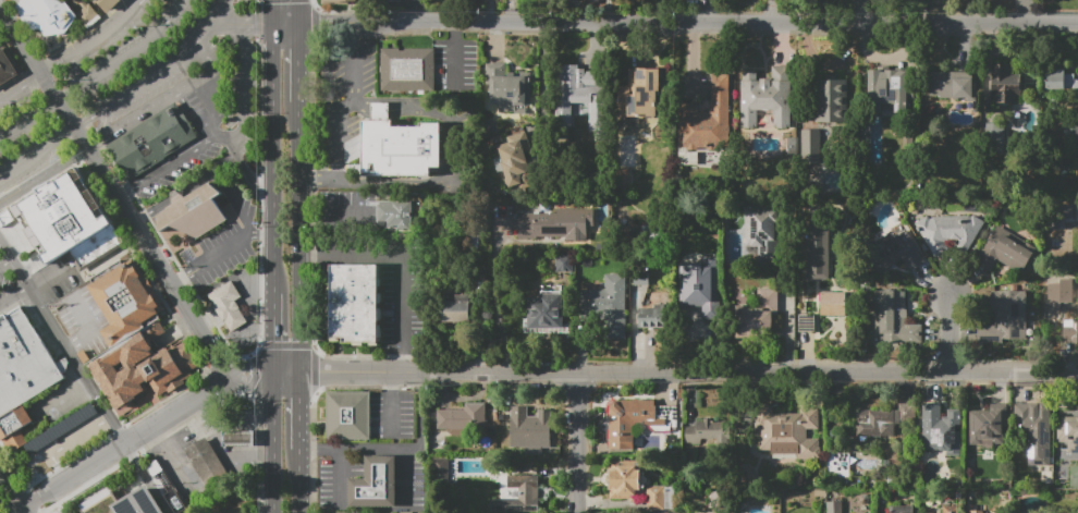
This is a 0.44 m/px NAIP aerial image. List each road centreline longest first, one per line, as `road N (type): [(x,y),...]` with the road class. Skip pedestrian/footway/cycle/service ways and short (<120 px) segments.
road 1 (residential): [(275,24),(1077,28)]
road 2 (residential): [(305,371),(1077,371)]
road 3 (residential): [(0,7),(229,378)]
road 4 (primary): [(275,24),(275,295)]
road 5 (primary): [(305,371),(302,105)]
road 6 (residential): [(198,398),(39,497)]
road 7 (primary): [(275,371),(274,512)]
road 8 (residential): [(578,372),(578,512)]

